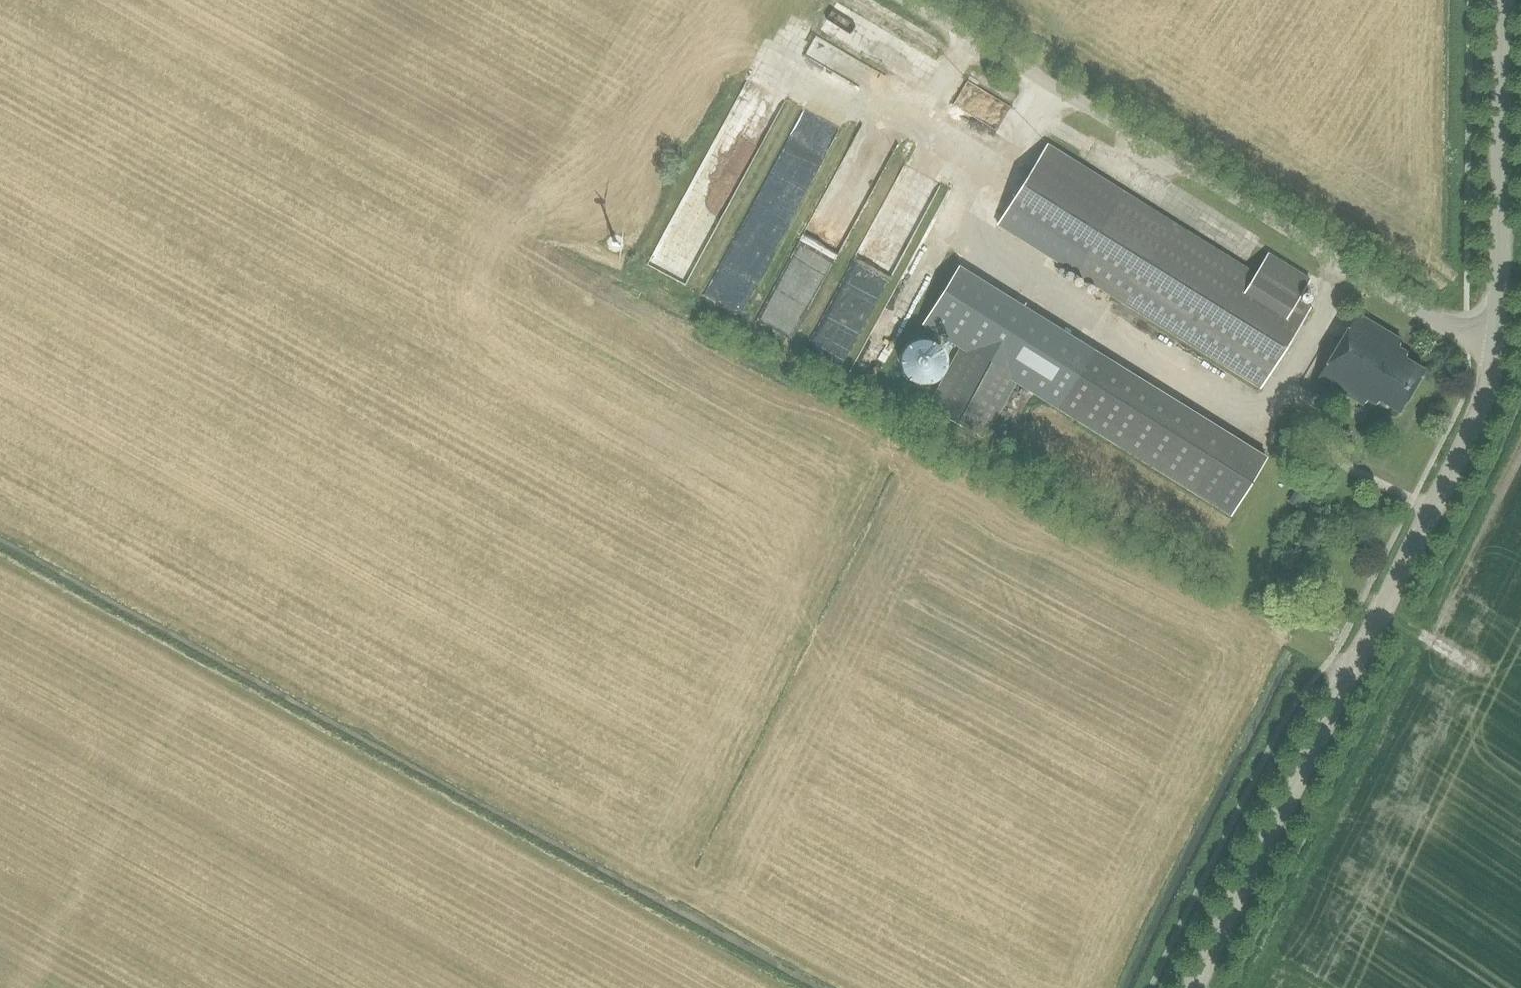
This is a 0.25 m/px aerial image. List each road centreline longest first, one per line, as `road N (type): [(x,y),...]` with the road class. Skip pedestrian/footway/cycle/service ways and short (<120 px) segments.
road 1 (secondary): [(1190,987),(1475,429),(1496,347)]
road 2 (unclassified): [(1496,347),(910,0)]
road 3 (secondary): [(1496,347),(1506,0)]

